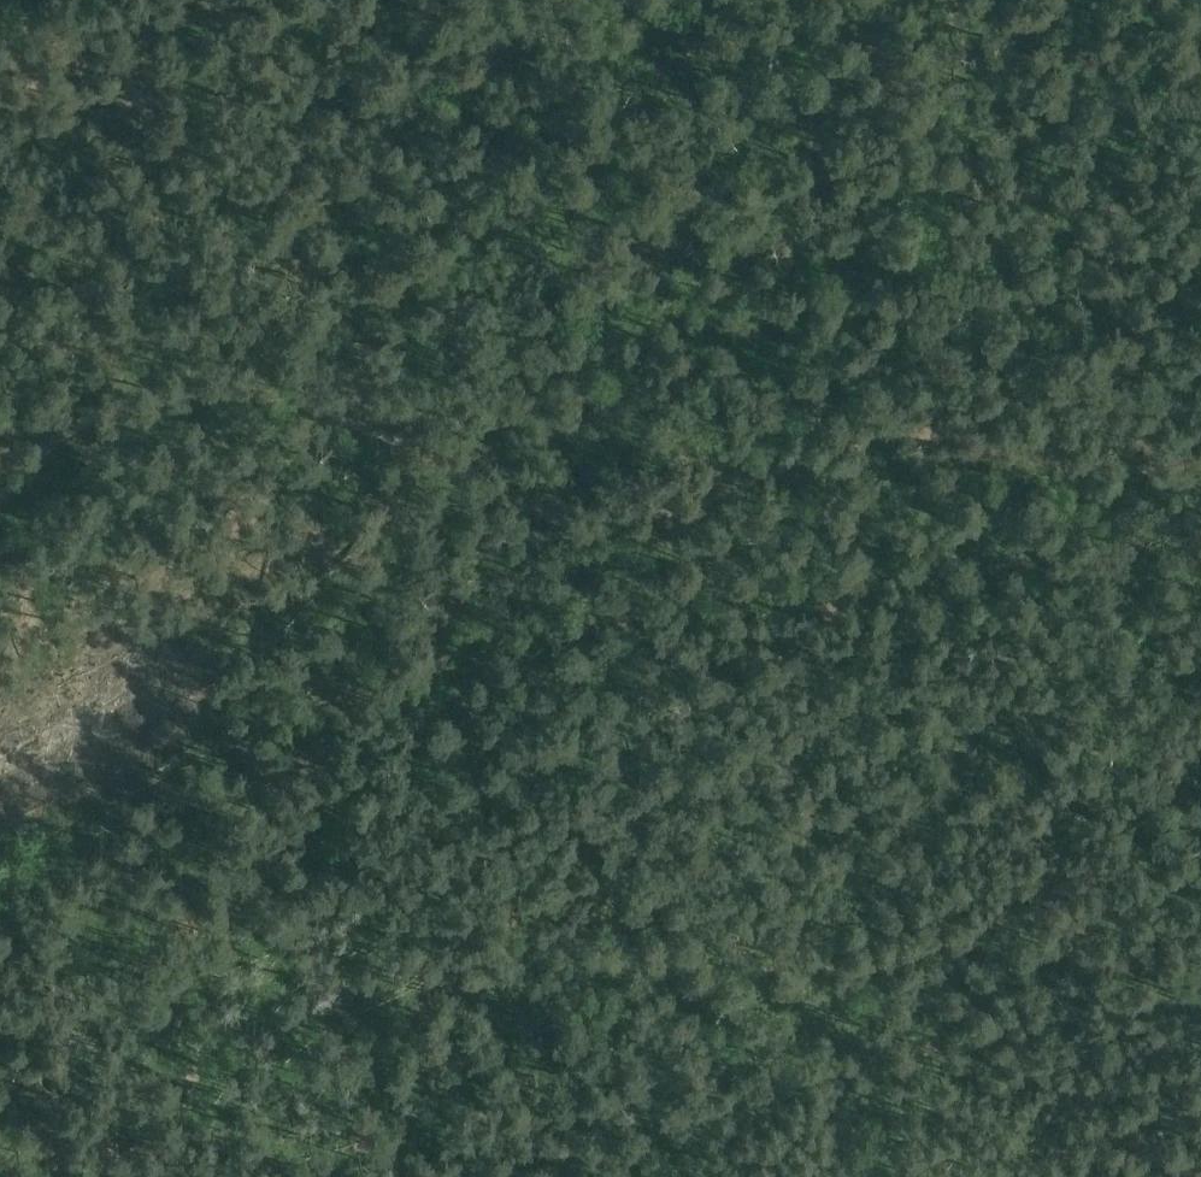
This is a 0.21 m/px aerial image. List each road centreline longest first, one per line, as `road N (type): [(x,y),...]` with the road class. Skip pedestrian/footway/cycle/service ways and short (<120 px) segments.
road 1 (track): [(0,498),(76,427),(131,403),(194,392),(253,392),(296,403),(508,501),(571,520),(625,522),(675,511),(881,435),(945,436),(1085,474),(1200,468)]

